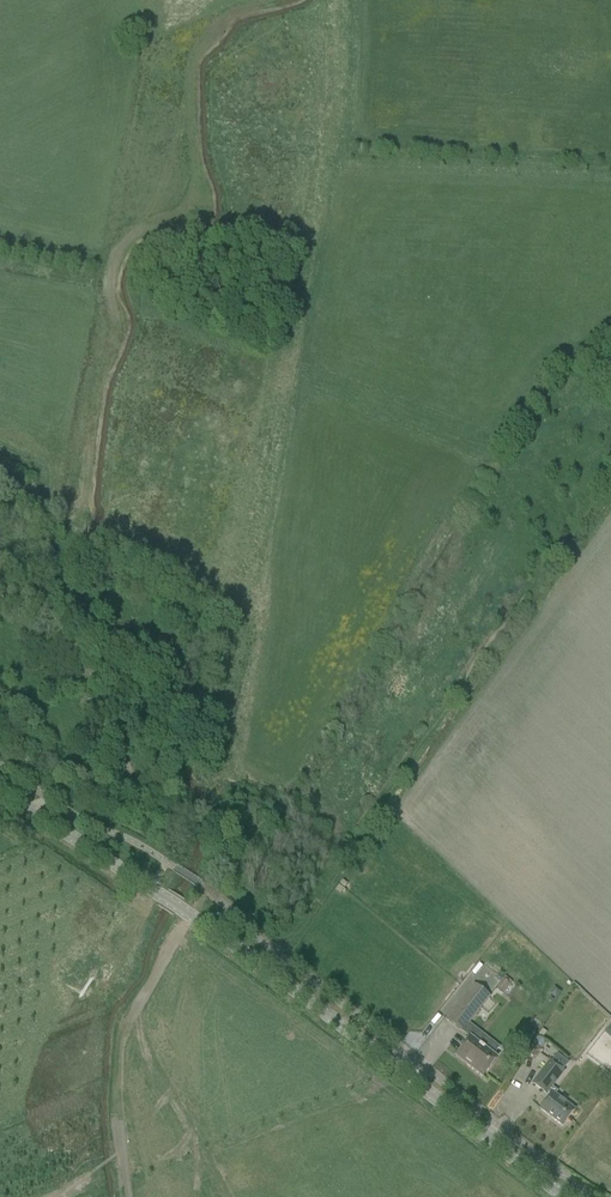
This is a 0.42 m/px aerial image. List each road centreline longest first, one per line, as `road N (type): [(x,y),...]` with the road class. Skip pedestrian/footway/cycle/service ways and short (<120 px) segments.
road 1 (tertiary): [(565,1196),(191,916),(0,787)]
road 2 (track): [(281,0),(232,16),(195,53),(188,71),(191,139),(204,205),(192,223),(142,230),(126,242),(110,278),(113,331),(78,525)]

